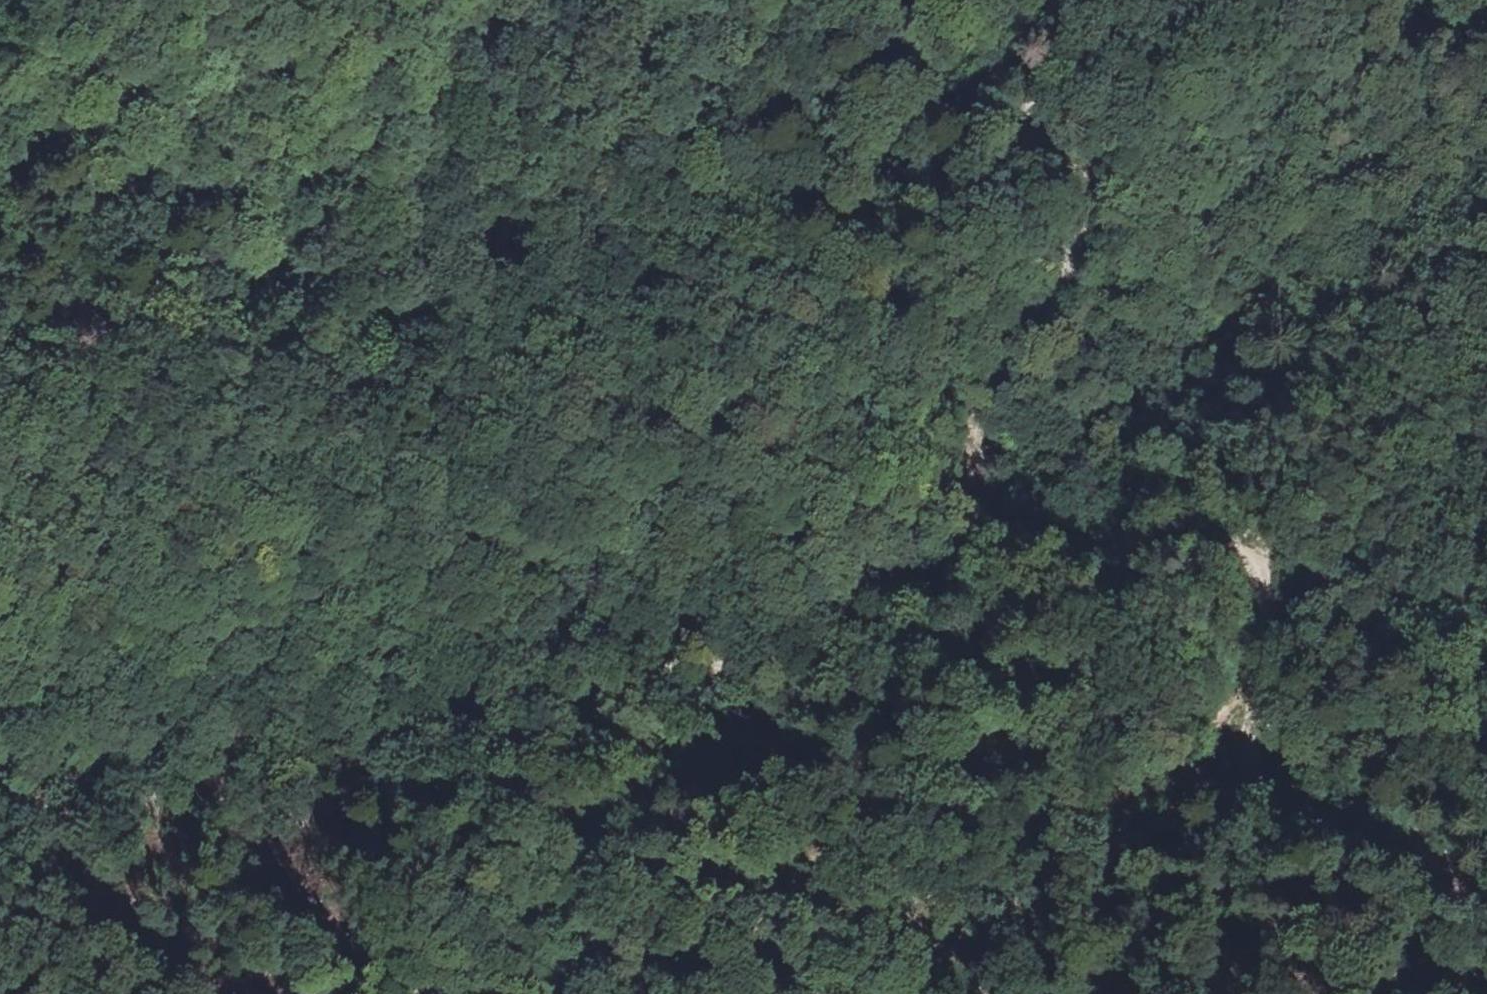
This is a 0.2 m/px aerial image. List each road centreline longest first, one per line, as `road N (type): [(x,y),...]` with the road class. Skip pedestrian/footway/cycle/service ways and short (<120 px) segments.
road 1 (track): [(1053,0),(1024,42),(1023,98),(1092,184),(1099,218),(1006,385),(974,474),(997,502),(1057,530),(1122,547),(1225,528),(1260,554),(1277,591),(1253,749),(1274,771),(1378,816),(1472,888),(1486,911)]

